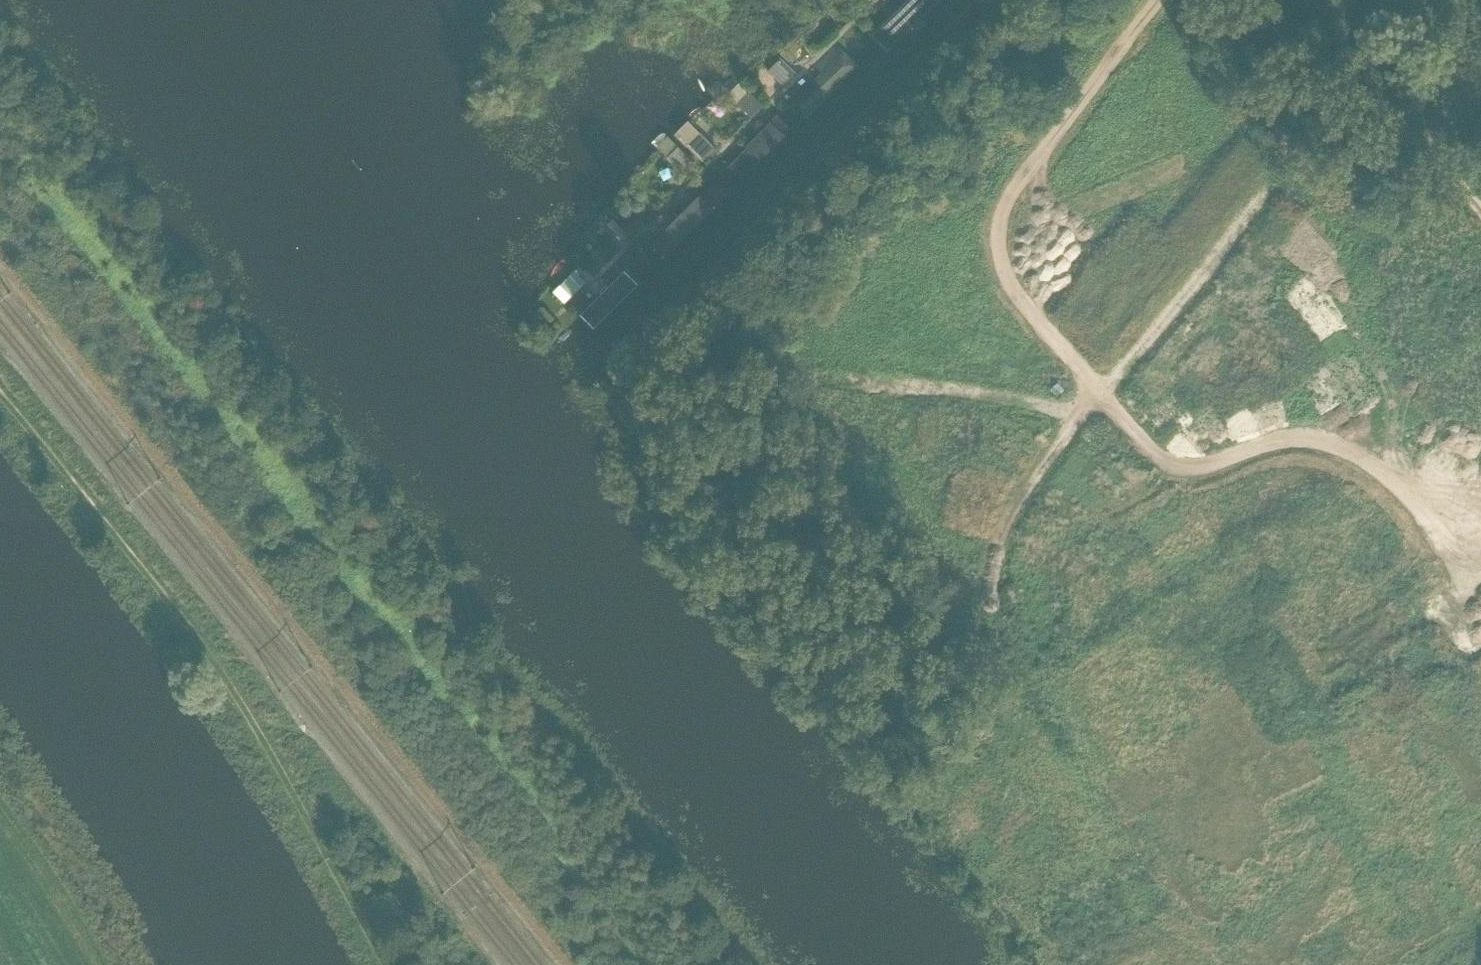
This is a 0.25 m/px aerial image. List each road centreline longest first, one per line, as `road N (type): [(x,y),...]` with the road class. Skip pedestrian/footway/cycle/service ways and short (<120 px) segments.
road 1 (track): [(1480,525),(1445,513),(1324,442),(1272,442),(1197,465),(1161,459),(1008,285),(996,234),(1001,212),(1158,0)]
road 2 (track): [(384,964),(216,667),(0,394)]
road 3 (track): [(1318,0),(1480,214)]

